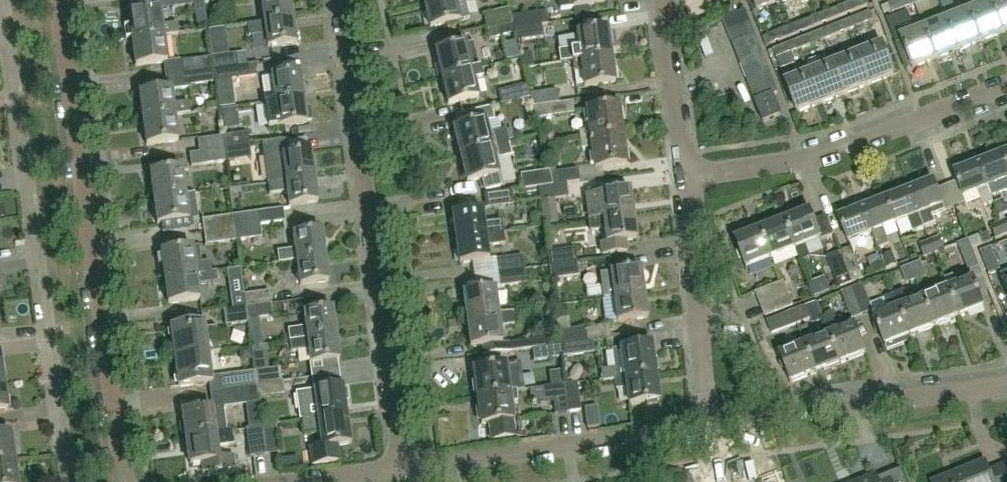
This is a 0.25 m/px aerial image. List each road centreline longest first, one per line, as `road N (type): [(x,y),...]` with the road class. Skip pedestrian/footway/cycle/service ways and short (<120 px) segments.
road 1 (residential): [(125,481),(58,0)]
road 2 (residential): [(64,481),(0,0)]
road 3 (residential): [(404,468),(339,0)]
road 4 (residential): [(688,177),(797,162),(1006,89)]
road 5 (residential): [(404,468),(708,427)]
road 6 (residential): [(708,427),(1006,385)]
road 7 (residential): [(708,427),(688,177)]
road 8 (residential): [(688,177),(662,0)]

